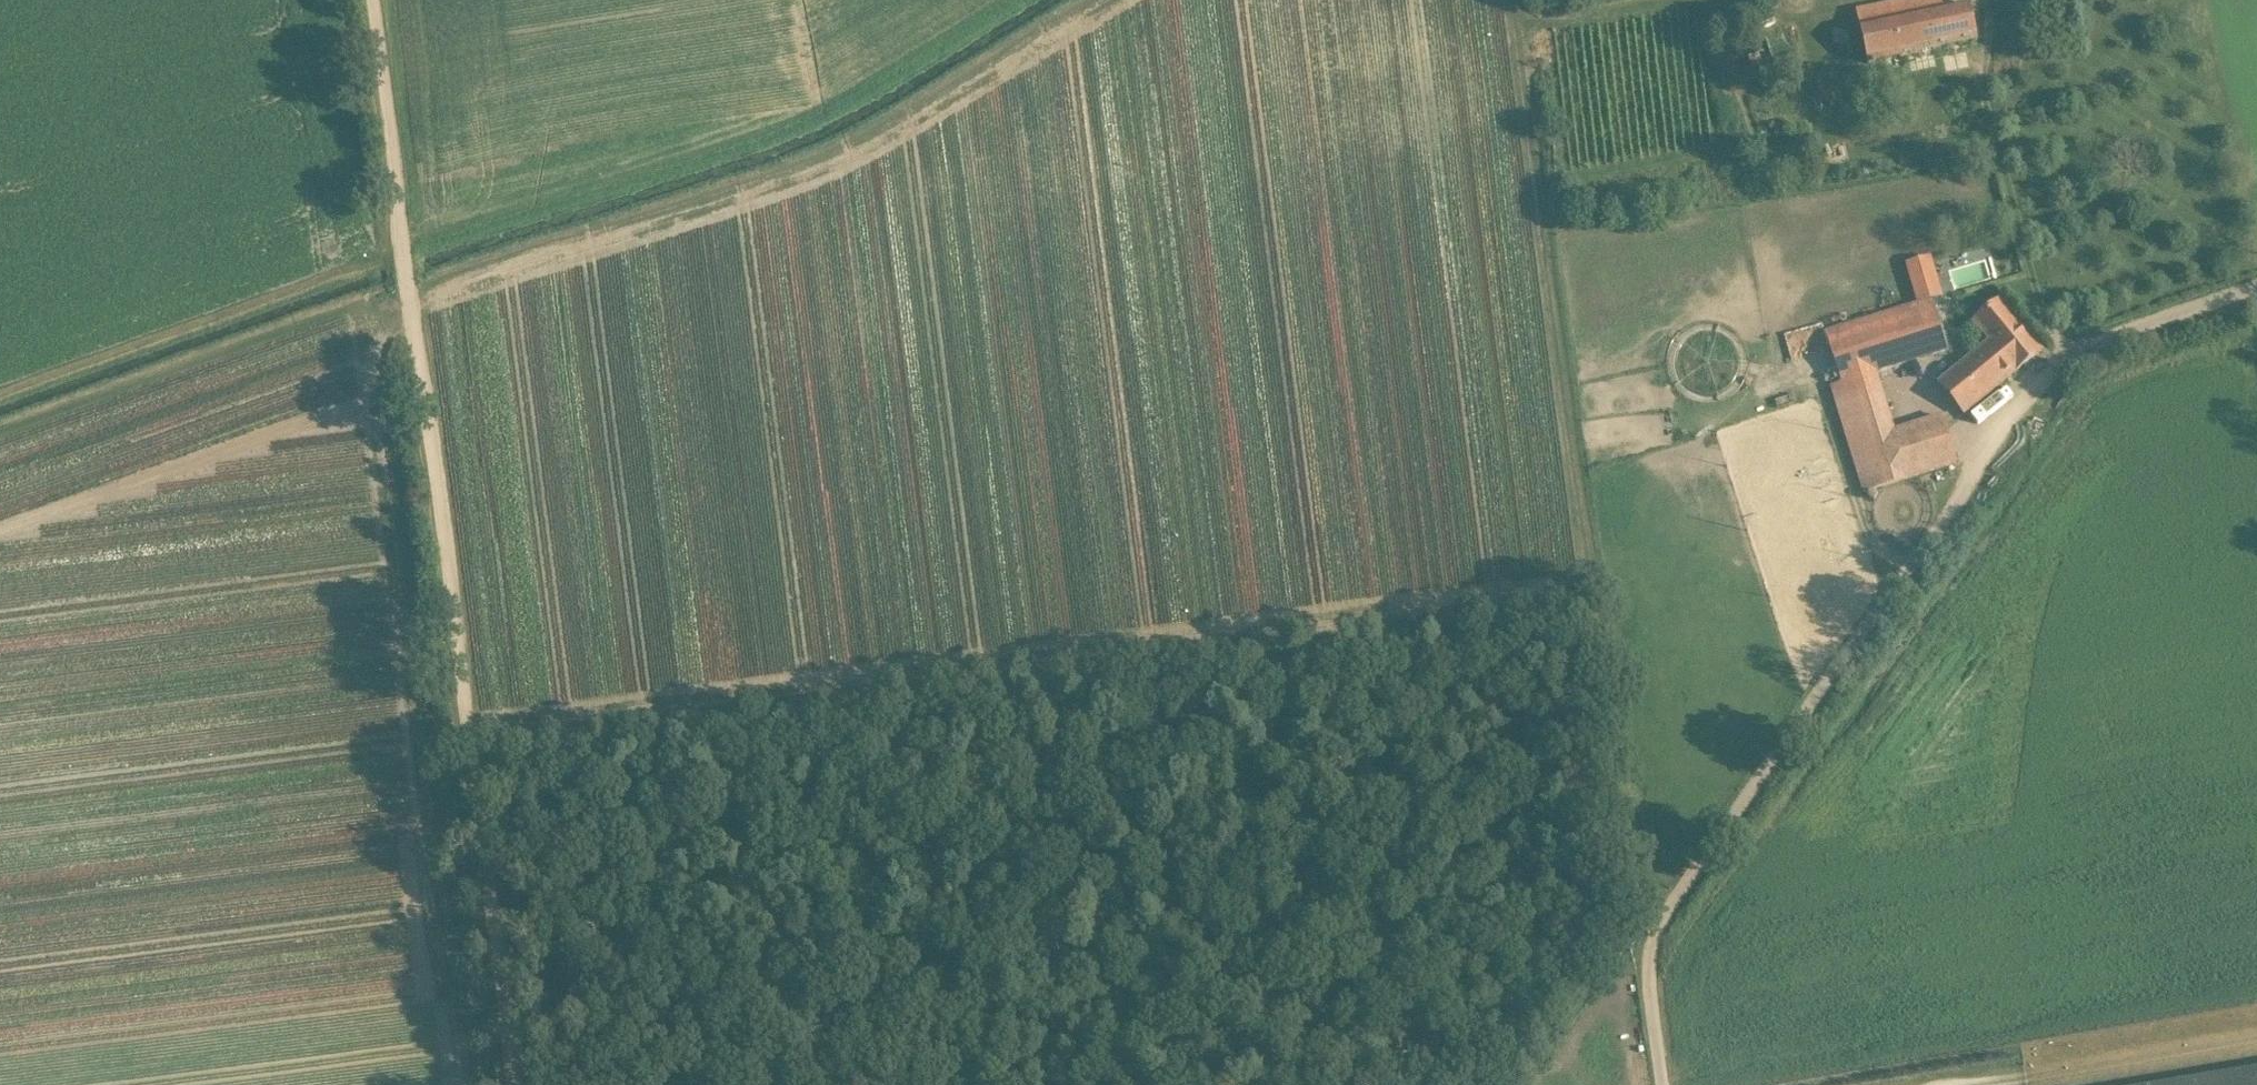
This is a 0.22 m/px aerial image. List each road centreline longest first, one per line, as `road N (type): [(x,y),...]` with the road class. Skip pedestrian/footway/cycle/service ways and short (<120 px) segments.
road 1 (track): [(521,1084),(374,0)]
road 2 (track): [(1519,0),(1628,765),(1644,936)]
road 3 (track): [(2256,296),(2065,362),(1948,543),(1692,887),(1644,936)]
road 4 (track): [(2065,362),(1990,82)]
road 5 (track): [(1644,936),(1664,1084)]

